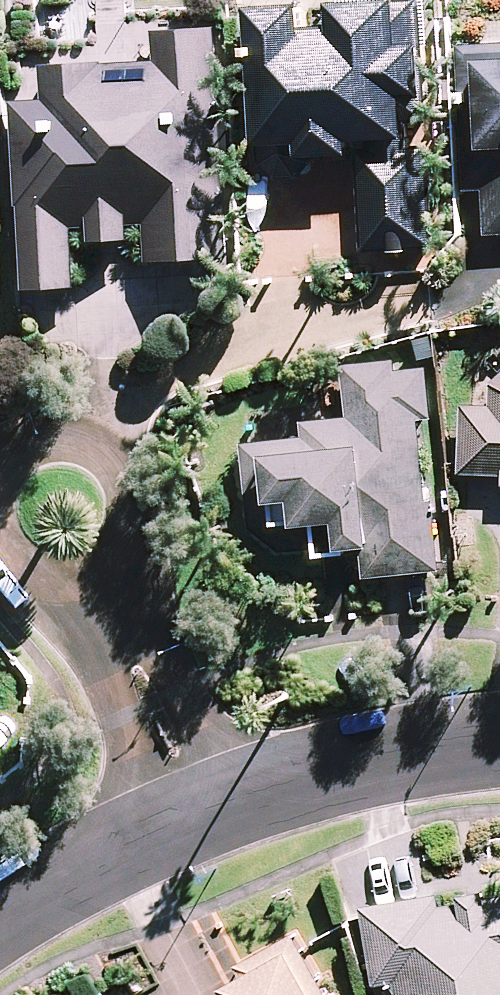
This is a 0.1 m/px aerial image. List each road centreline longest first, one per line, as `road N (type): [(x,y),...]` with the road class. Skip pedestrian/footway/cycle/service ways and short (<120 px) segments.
road 1 (residential): [(0,493),(6,472),(35,450),(73,442),(111,454),(132,479),(143,518),(144,589)]
road 2 (residential): [(247,803),(327,775),(499,738)]
road 3 (residential): [(144,589),(172,661),(247,803)]
road 4 (residential): [(170,830),(115,686),(65,623)]
road 5 (residential): [(0,924),(170,830)]

